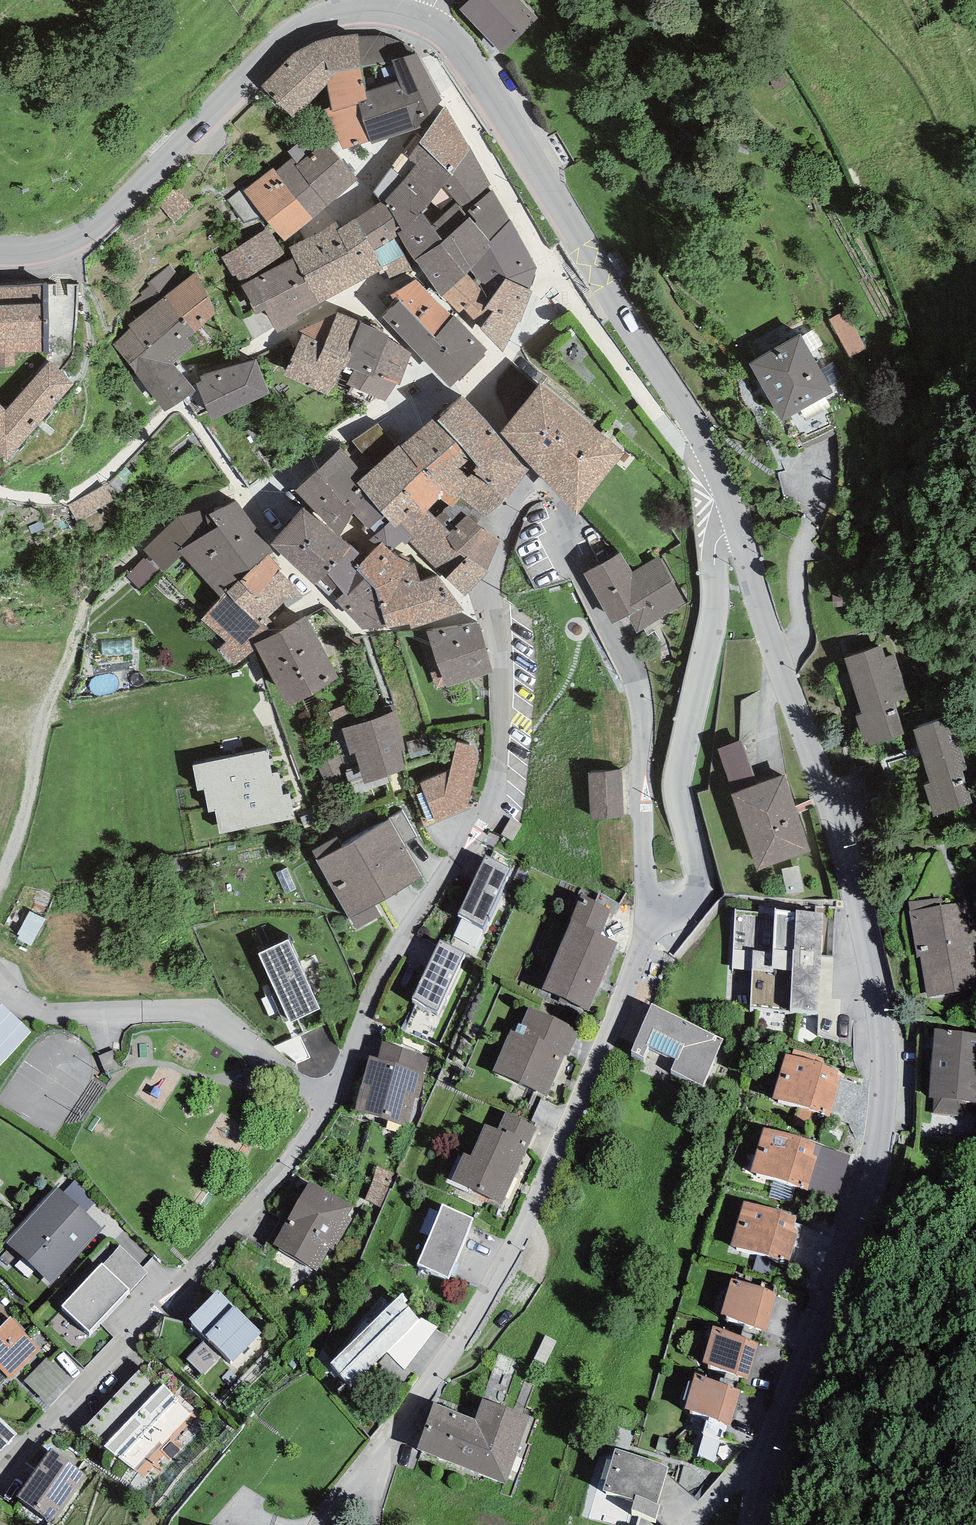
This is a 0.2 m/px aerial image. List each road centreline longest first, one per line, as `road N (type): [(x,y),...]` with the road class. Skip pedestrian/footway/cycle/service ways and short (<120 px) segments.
road 1 (residential): [(539,482),(506,526),(495,577),(503,696),(497,785),(483,822),(391,959),(328,1103),(275,1179),(0,1461)]
road 2 (tertiary): [(738,528),(838,835),(882,1017),(884,1106),(865,1214),(766,1464)]
road 3 (residential): [(316,1524),(392,1437),(517,1240),(621,1002),(646,917)]
road 4 (tertiary): [(428,21),(456,37),(474,63),(702,437),(738,528)]
road 5 (tertiary): [(0,248),(48,250),(83,238),(313,22),(375,11),(428,21)]
road 6 (track): [(0,887),(92,590),(169,517),(238,491)]
road 7 (unclassified): [(539,482),(554,495),(569,560),(626,664),(638,708),(646,917)]
road 8 (unclassified): [(646,917),(674,916),(698,892),(680,775),(713,626),(717,545),(738,528)]
road 9 (residential): [(473,385),(532,325),(548,266),(449,91),(428,21)]
road 10 (residential): [(473,385),(417,423),(376,422),(247,507)]

